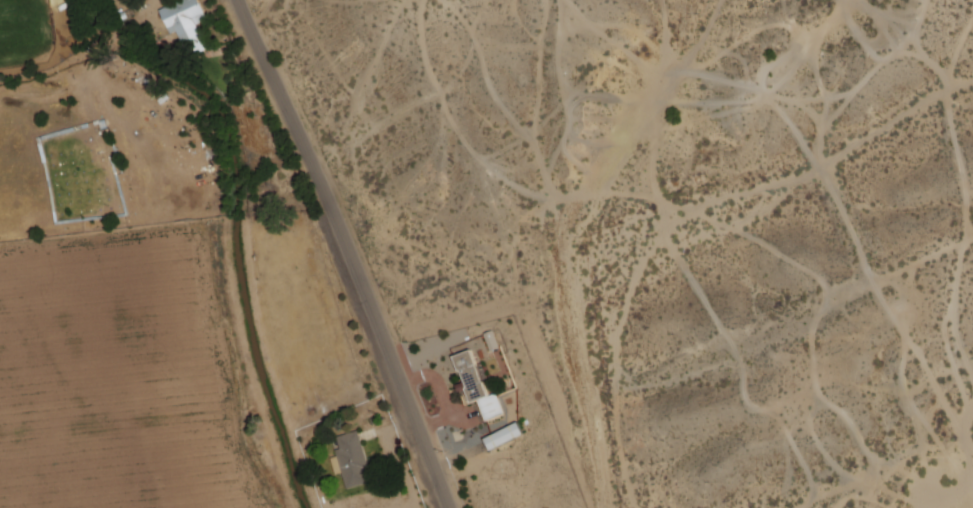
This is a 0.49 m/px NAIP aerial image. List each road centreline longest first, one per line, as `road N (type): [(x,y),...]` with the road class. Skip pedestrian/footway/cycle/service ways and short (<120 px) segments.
road 1 (tertiary): [(245,0),(324,173),(453,507)]

